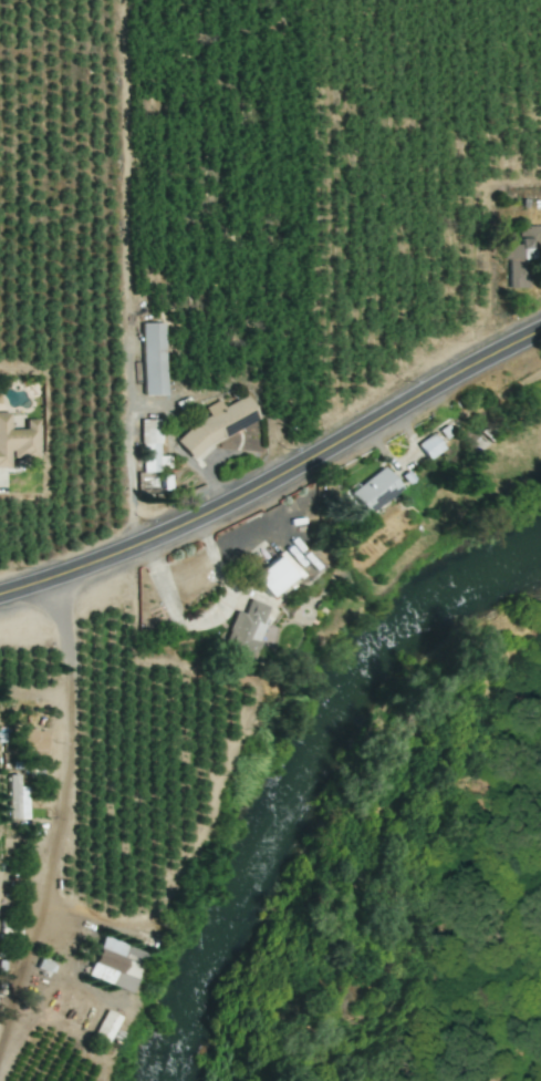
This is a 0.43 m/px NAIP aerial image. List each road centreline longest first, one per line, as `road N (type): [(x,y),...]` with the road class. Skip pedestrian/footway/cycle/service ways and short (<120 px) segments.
road 1 (tertiary): [(0,595),(206,518),(540,334)]

